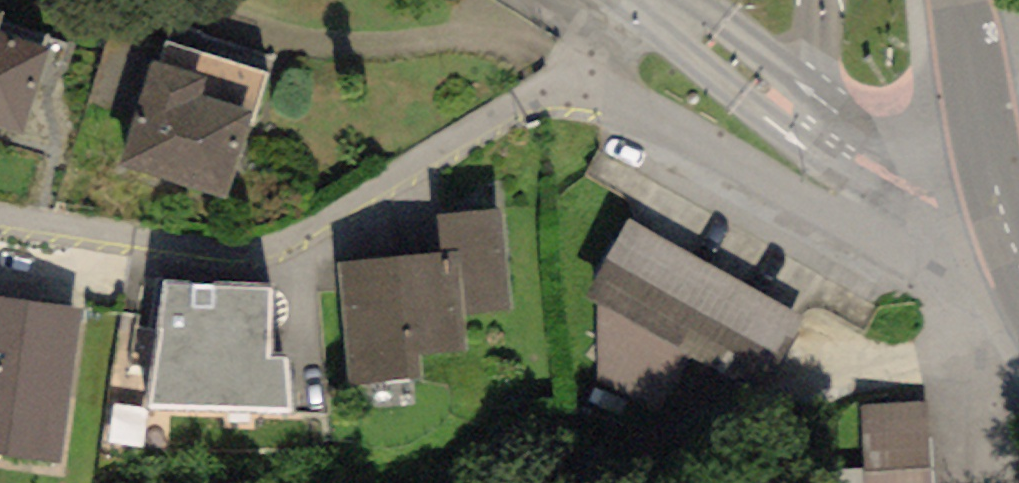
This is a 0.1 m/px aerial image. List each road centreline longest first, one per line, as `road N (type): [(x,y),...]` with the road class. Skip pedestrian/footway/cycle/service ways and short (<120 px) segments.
road 1 (residential): [(0,226),(242,255),(287,242),(538,98),(606,91),(949,274),(1002,215)]
road 2 (tertiary): [(1002,215),(971,66)]

